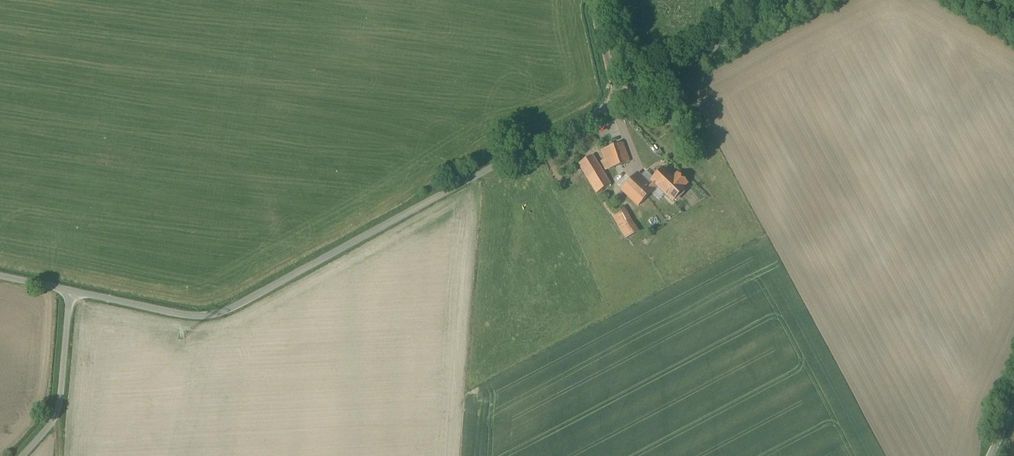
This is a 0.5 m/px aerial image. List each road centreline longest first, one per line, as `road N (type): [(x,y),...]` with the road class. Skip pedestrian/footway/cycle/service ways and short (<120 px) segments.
road 1 (unclassified): [(71,291),(204,316),(227,309),(804,0)]
road 2 (unclassified): [(17,455),(56,411),(71,291)]

